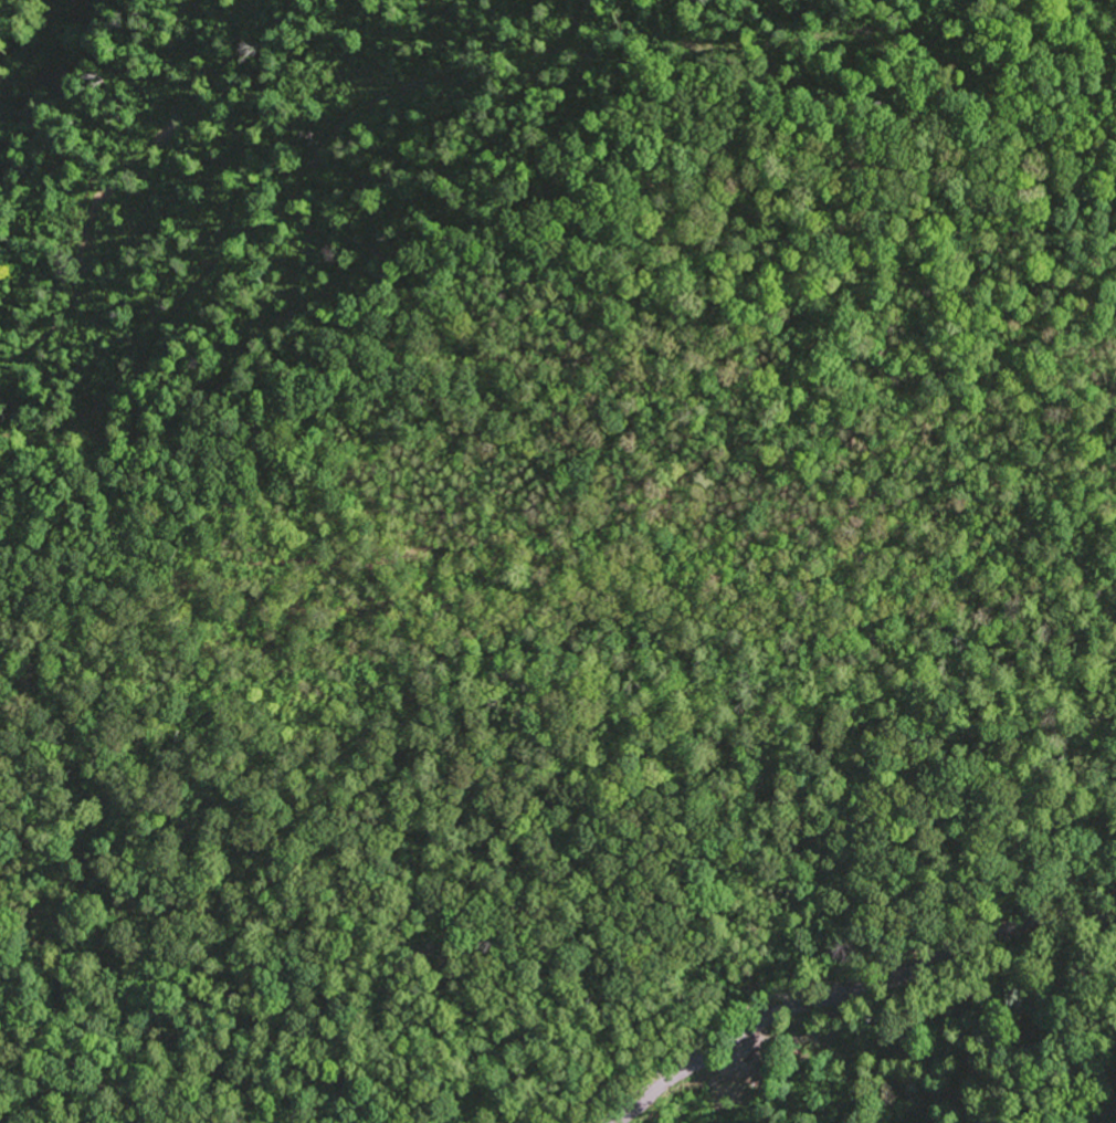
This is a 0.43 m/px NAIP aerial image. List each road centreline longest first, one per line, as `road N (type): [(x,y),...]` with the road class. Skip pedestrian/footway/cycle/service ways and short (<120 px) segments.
road 1 (secondary): [(1115,925),(992,934),(888,982),(788,1009),(674,1078),(618,1122)]

